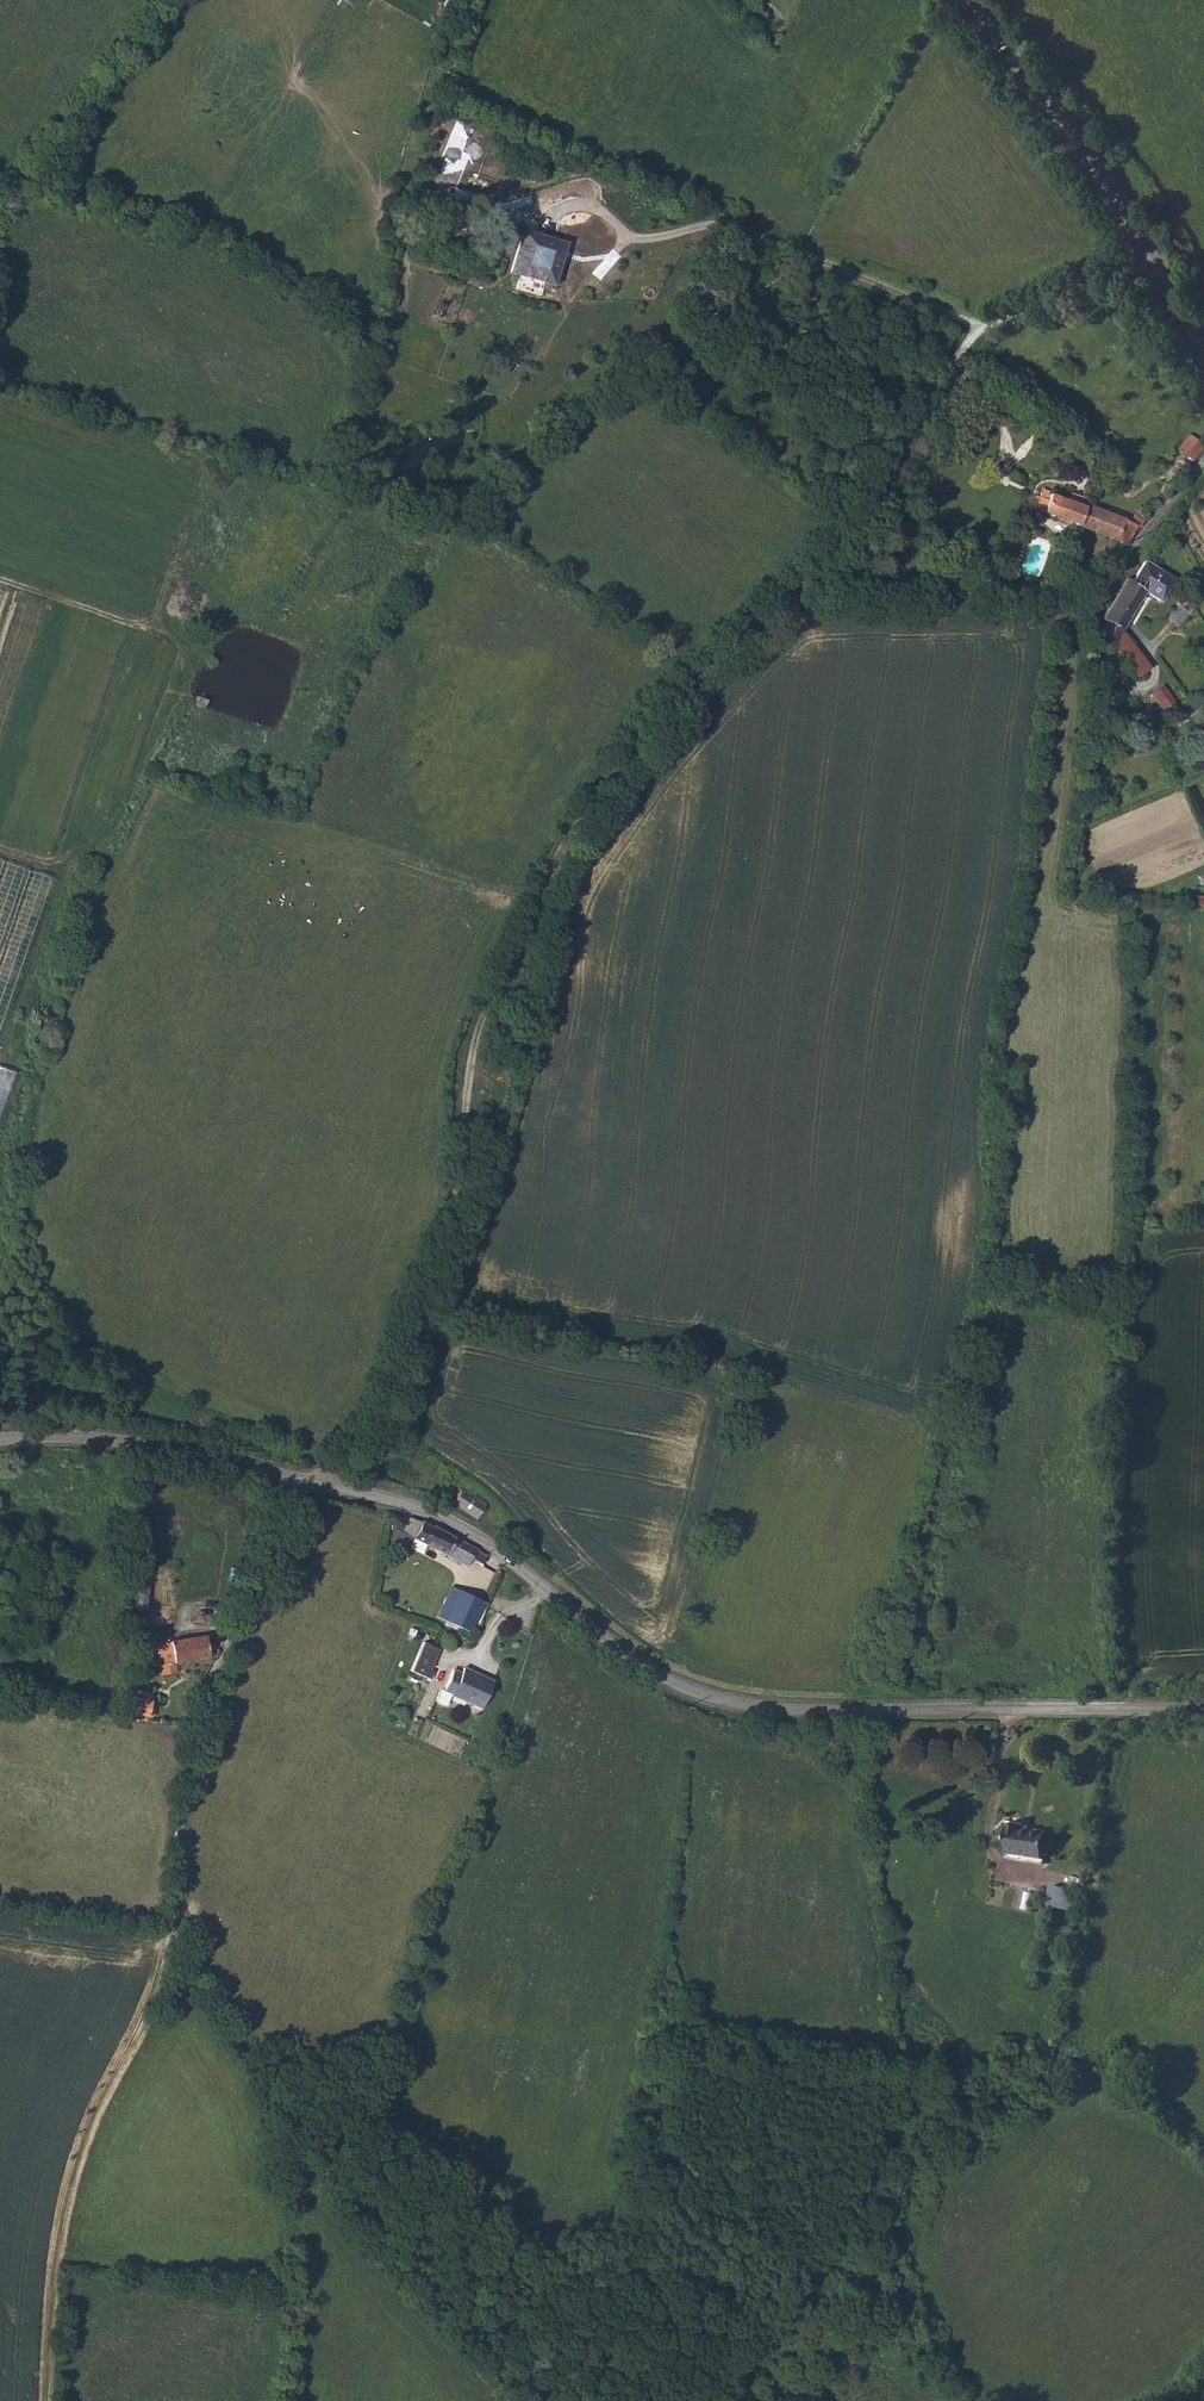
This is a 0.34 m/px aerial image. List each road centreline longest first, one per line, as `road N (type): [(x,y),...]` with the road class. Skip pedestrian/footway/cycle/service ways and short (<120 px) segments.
road 1 (track): [(318,1482),(360,1430),(442,1253),(456,1209),(472,1041),(573,825),(700,675),(814,570),(980,327)]
road 2 (unclassified): [(0,1441),(117,1441),(414,1505),(464,1527),(666,1680),(736,1705),(1203,1712)]
road 3 (track): [(171,1923),(142,2021),(62,2206),(51,2400)]
road 4 (track): [(1154,260),(980,327),(718,222)]
road 5 (track): [(298,1478),(217,1674),(182,1795),(171,1923)]
road 6 (secondary): [(1203,349),(1090,161),(964,0)]
road 7 (residential): [(1203,466),(1130,563)]

